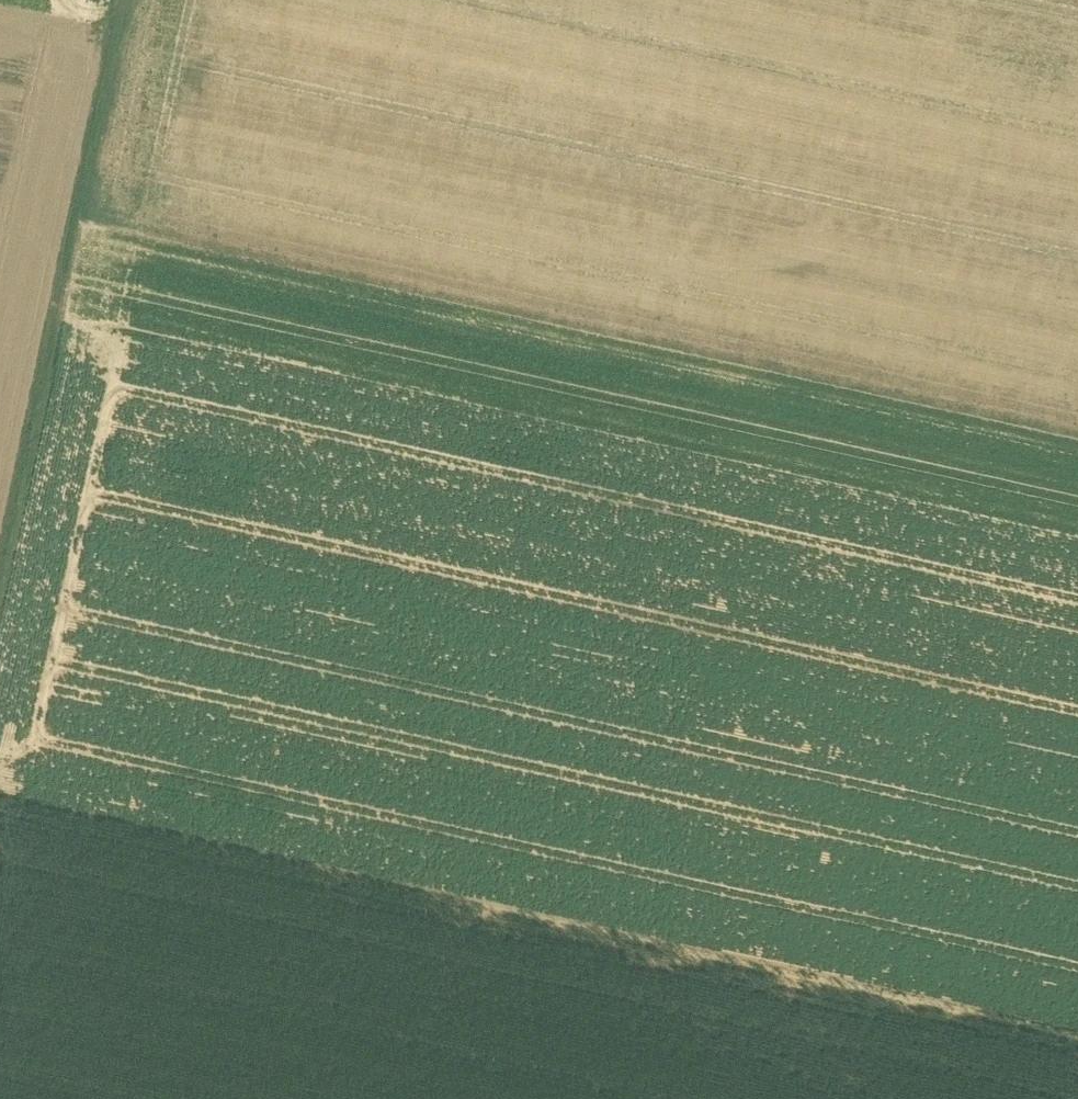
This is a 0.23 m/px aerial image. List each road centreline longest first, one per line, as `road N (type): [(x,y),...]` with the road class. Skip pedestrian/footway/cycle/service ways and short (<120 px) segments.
road 1 (track): [(121,0),(0,562)]

